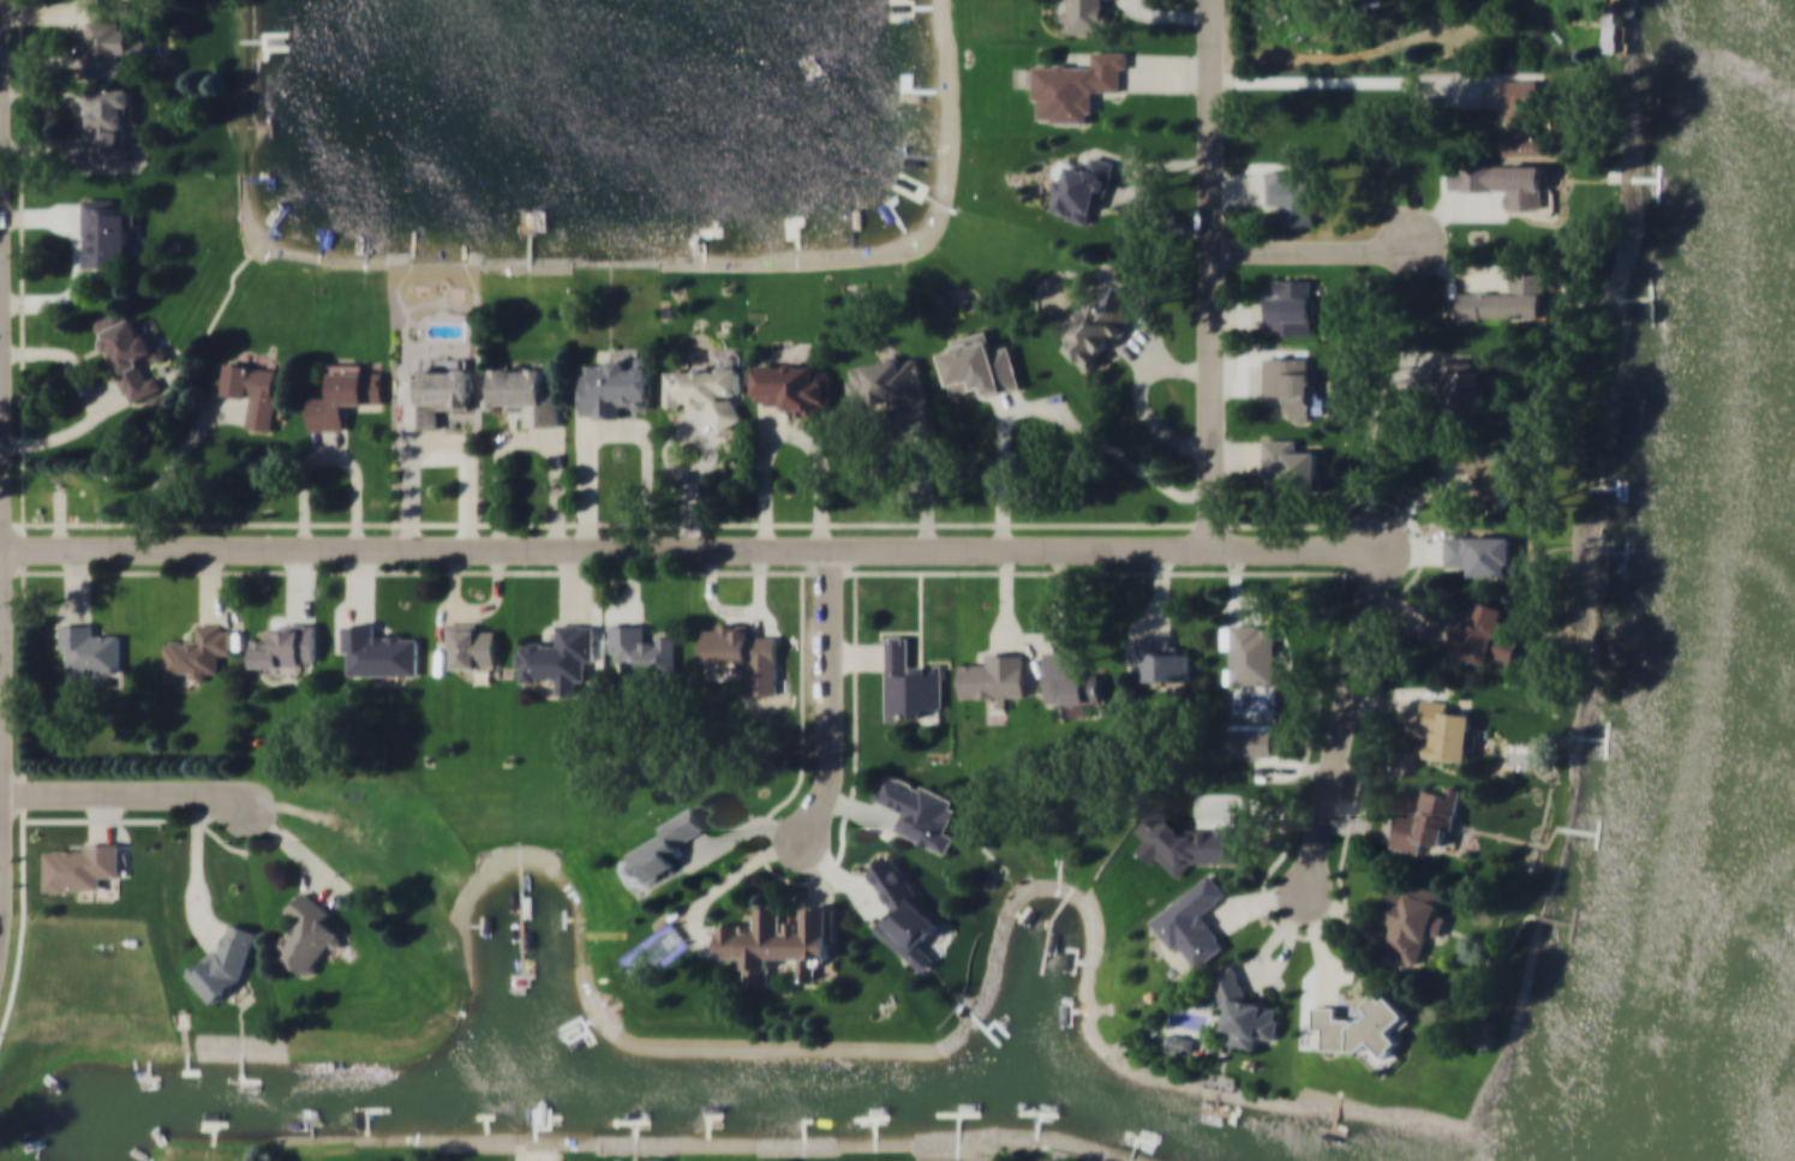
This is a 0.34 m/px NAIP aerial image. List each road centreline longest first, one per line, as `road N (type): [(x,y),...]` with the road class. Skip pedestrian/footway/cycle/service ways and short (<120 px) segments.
road 1 (residential): [(0,547),(1350,550),(1380,557)]
road 2 (residential): [(1213,550),(1214,0)]
road 3 (residential): [(1380,557),(1384,565),(1304,894)]
road 4 (residential): [(831,550),(831,801),(797,854)]
road 5 (residential): [(1,798),(150,795),(211,798),(246,810)]
road 6 (residential): [(1213,252),(1390,253),(1432,229)]
road 7 (residential): [(0,882),(0,673)]
road 8 (residential): [(0,242),(0,41)]

